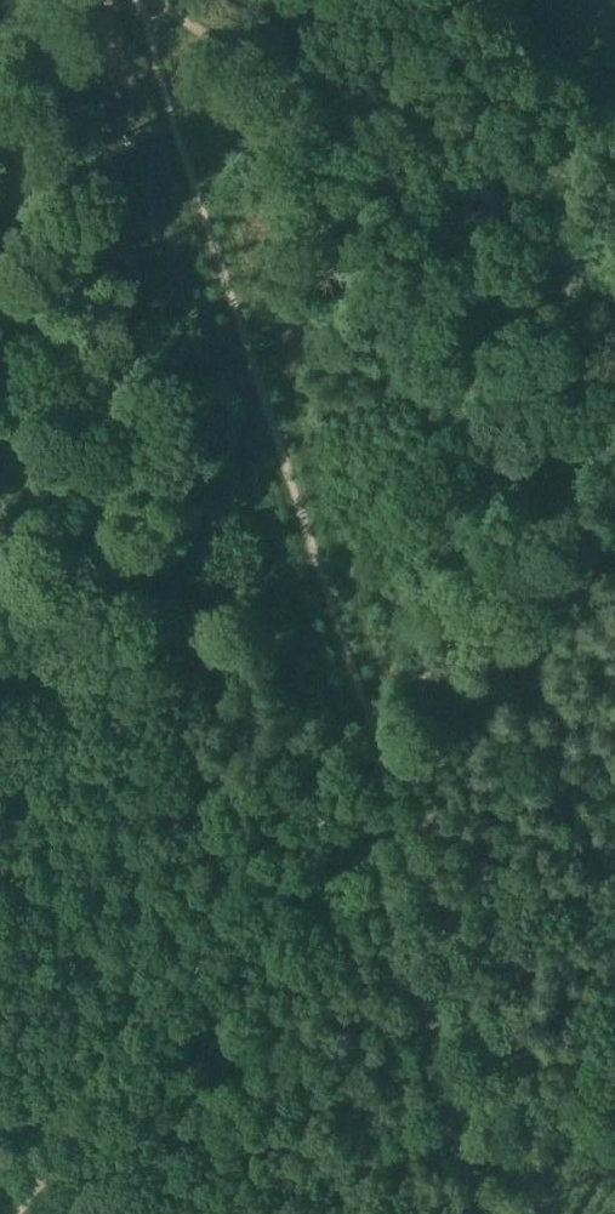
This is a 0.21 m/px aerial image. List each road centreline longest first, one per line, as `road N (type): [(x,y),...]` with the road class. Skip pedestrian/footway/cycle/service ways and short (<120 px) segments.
road 1 (track): [(141,0),(162,90),(534,1213)]
road 2 (track): [(15,1213),(379,738),(614,450)]
road 3 (track): [(614,334),(148,0)]

